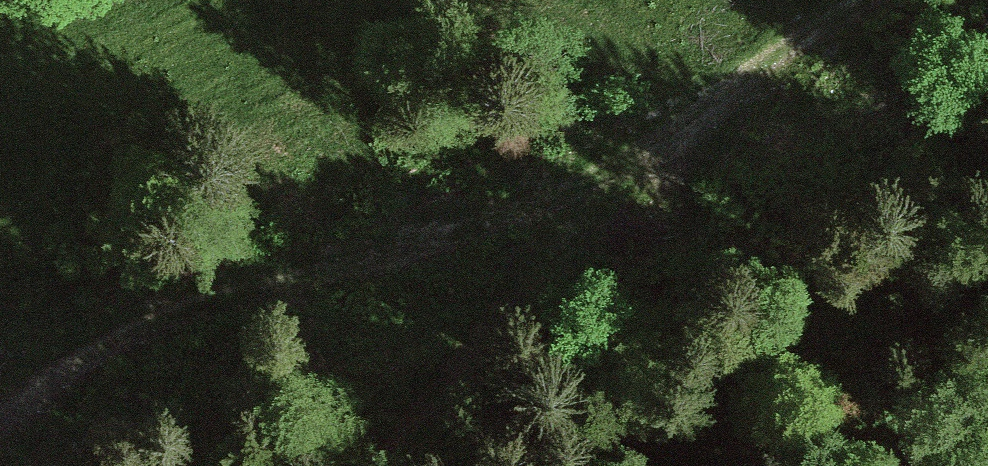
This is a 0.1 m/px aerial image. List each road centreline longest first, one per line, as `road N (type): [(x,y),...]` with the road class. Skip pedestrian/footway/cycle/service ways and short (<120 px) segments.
road 1 (track): [(885,0),(715,107),(12,465)]
road 2 (track): [(568,182),(506,296),(361,465)]

